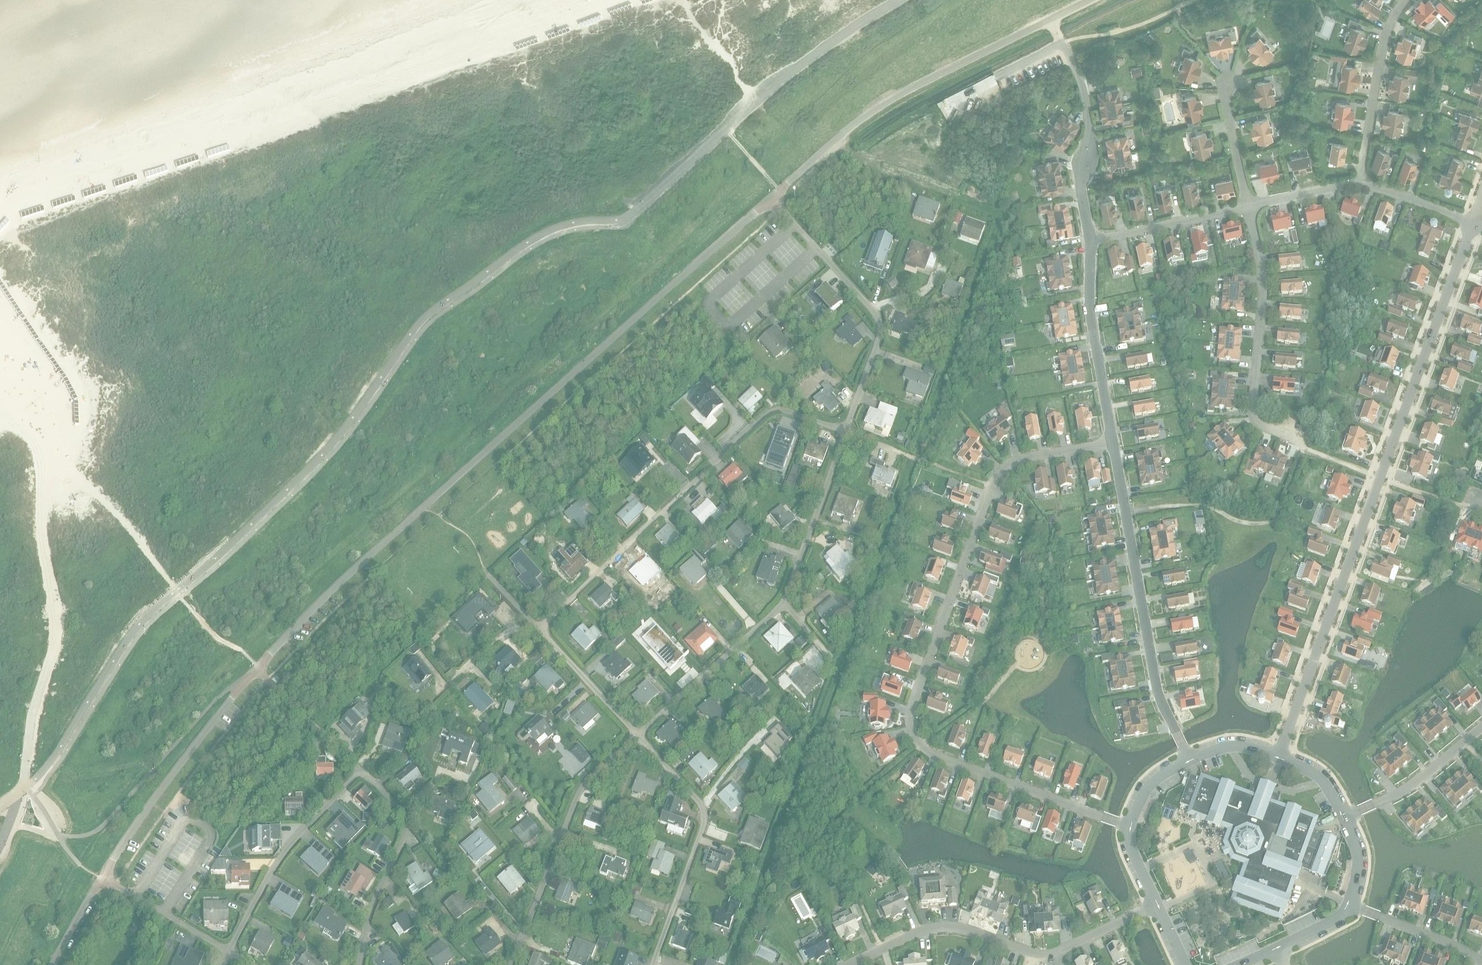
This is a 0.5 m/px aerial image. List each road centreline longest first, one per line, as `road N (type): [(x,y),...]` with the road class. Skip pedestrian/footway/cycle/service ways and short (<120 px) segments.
road 1 (unclassified): [(0,805),(45,768),(138,626),(317,461),(422,320),(552,229),(632,216),(792,73),(901,0)]
road 2 (unclassified): [(52,964),(153,800),(309,609),(775,202)]
road 3 (unclassified): [(1126,825),(920,744),(905,706),(983,488),(998,464),(1112,441)]
road 4 (residential): [(1279,751),(1472,223)]
road 5 (unclassified): [(775,202),(789,180),(889,102),(1090,0)]
road 6 (track): [(25,787),(30,727),(57,626),(43,531),(70,463)]
road 7 (unclassified): [(1188,756),(1158,690),(1112,441)]
road 8 (unclassified): [(1304,449),(1273,434),(1256,414),(1265,264),(1250,210)]
road 9 (unclassified): [(844,964),(938,927),(1051,954)]
road 10 (residential): [(1090,241),(1083,170),(1094,137),(1089,102),(1065,45)]
road 11 (unclassified): [(1112,441),(1090,308),(1090,241)]
road 12 (unclassified): [(1359,184),(1383,51),(1409,0)]
road 13 (unclassified): [(1345,815),(1395,793),(1481,724)]
road 14 (residential): [(1090,241),(1250,210)]
road 15 (unclassified): [(1250,210),(1224,100),(1229,81)]

